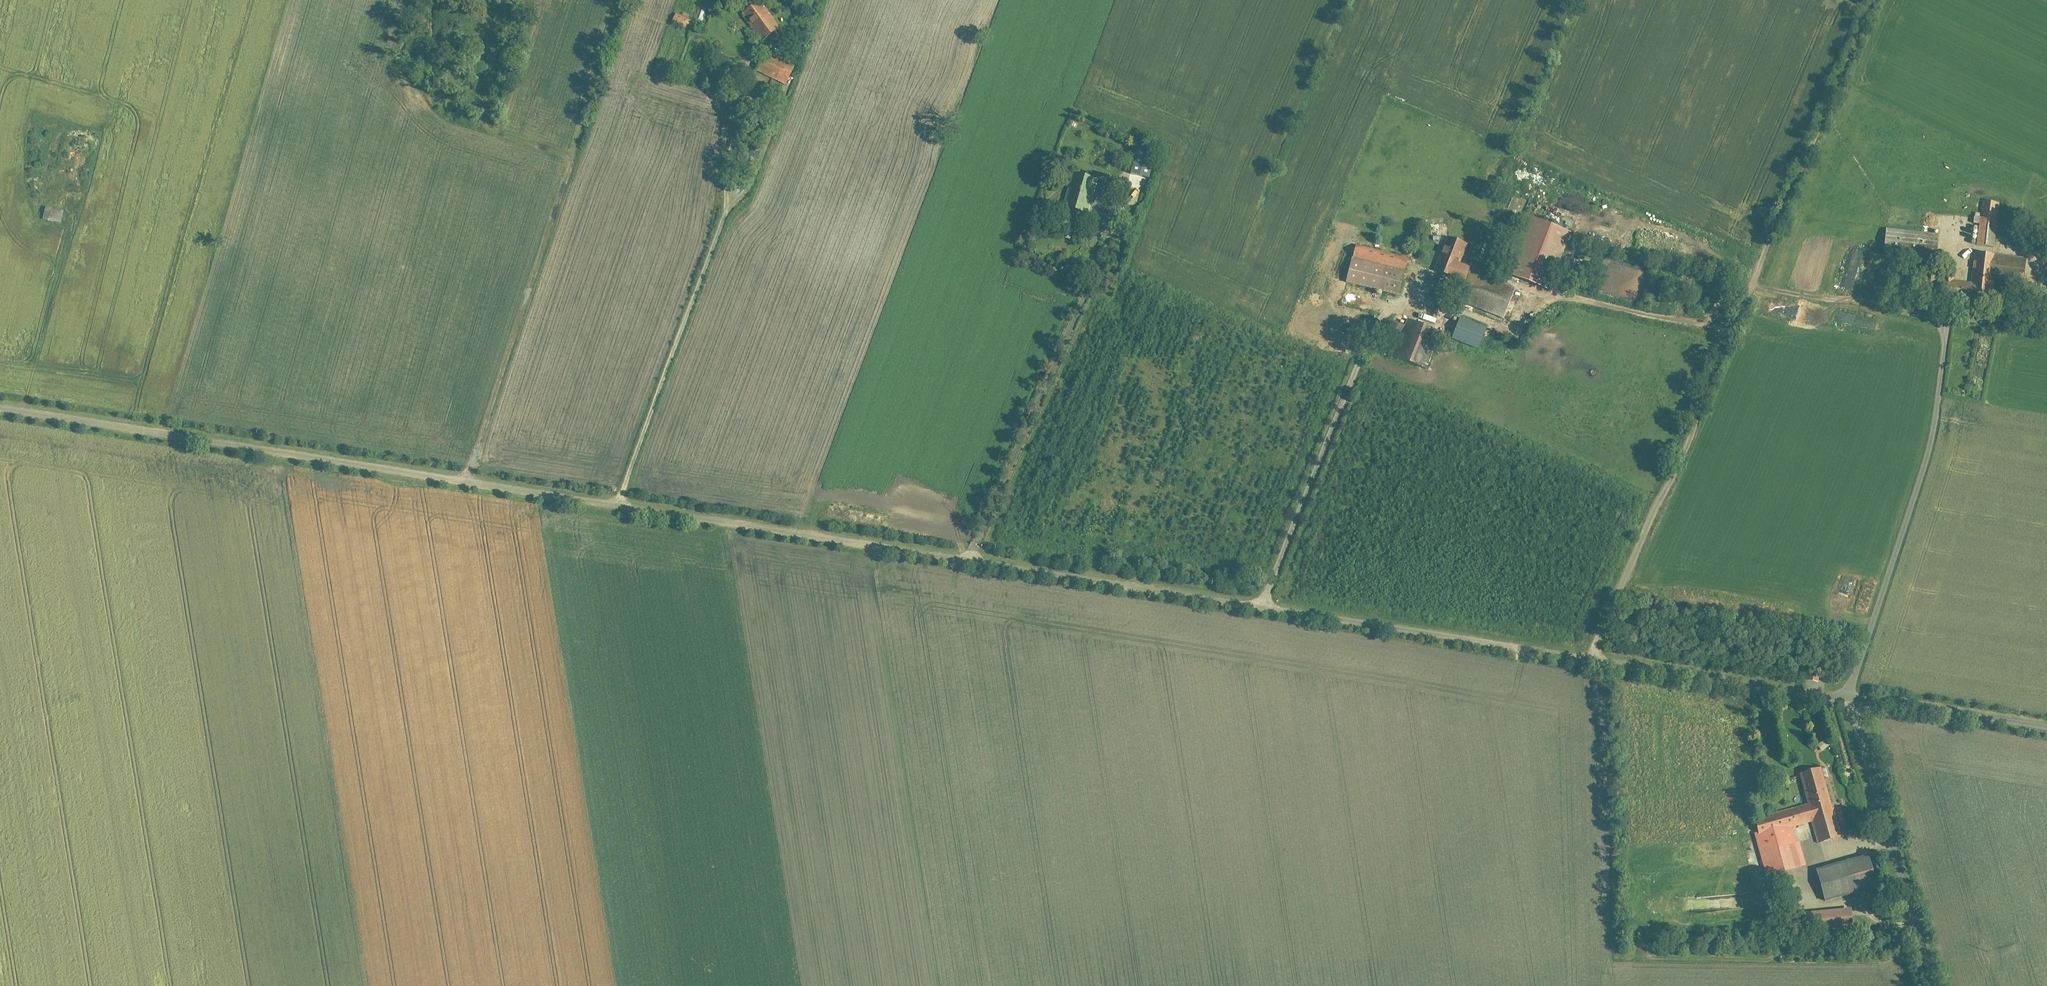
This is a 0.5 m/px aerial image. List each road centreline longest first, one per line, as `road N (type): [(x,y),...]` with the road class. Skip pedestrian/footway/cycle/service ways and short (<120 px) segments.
road 1 (unclassified): [(1849,699),(0,408)]
road 2 (track): [(1590,660),(1875,0)]
road 3 (track): [(468,482),(564,186),(554,173),(452,142)]
road 4 (track): [(1264,609),(1384,316)]
road 5 (track): [(1733,329),(1570,296),(1509,320),(1431,296)]
road 6 (unclassified): [(1935,985),(1849,699)]
road 7 (unclassified): [(2046,728),(1849,699)]

